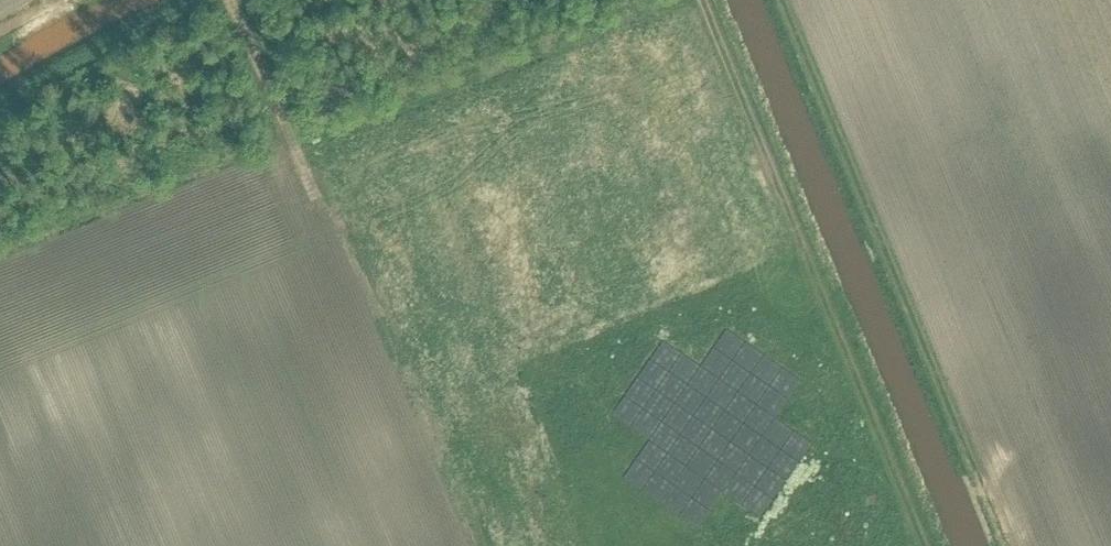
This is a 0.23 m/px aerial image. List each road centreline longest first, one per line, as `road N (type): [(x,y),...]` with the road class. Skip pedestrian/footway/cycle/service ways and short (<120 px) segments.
road 1 (track): [(929,545),(706,0)]

